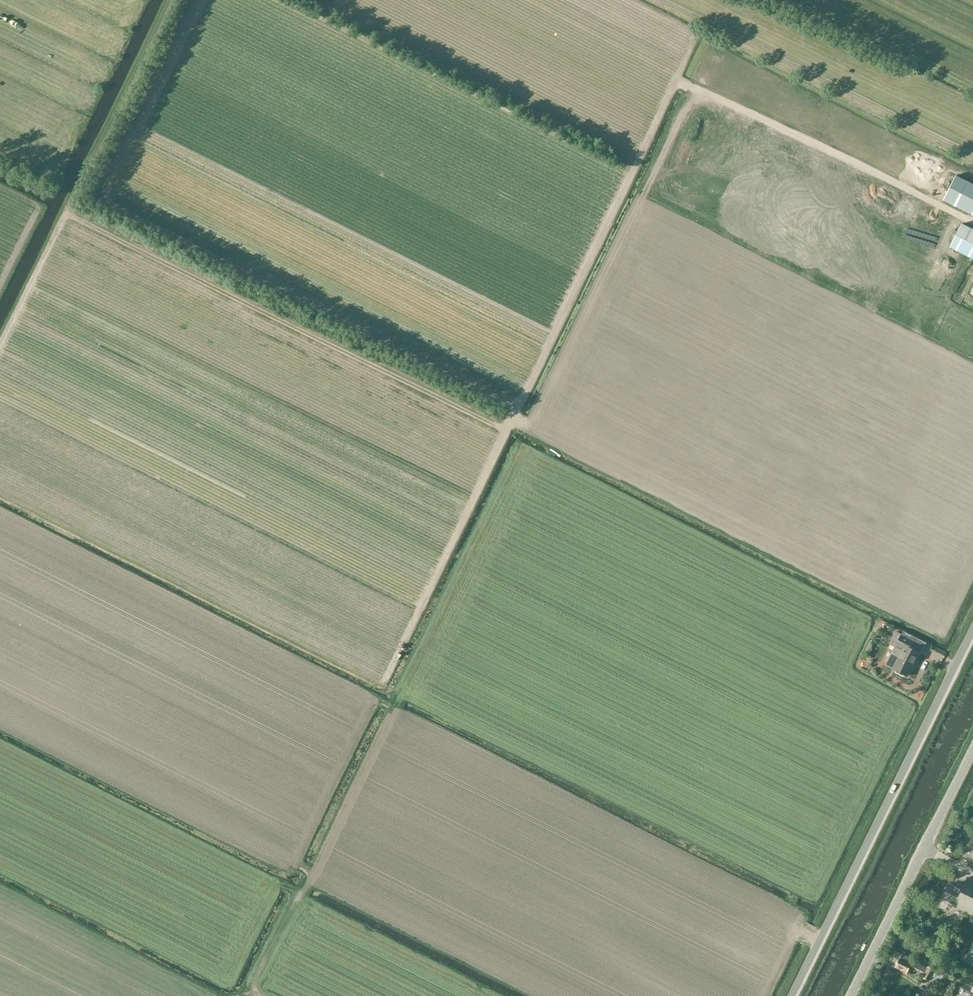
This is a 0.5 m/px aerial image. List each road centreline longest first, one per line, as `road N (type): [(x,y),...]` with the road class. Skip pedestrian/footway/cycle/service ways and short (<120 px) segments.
road 1 (unclassified): [(793,995),(972,633)]
road 2 (tertiary): [(853,995),(972,754)]

